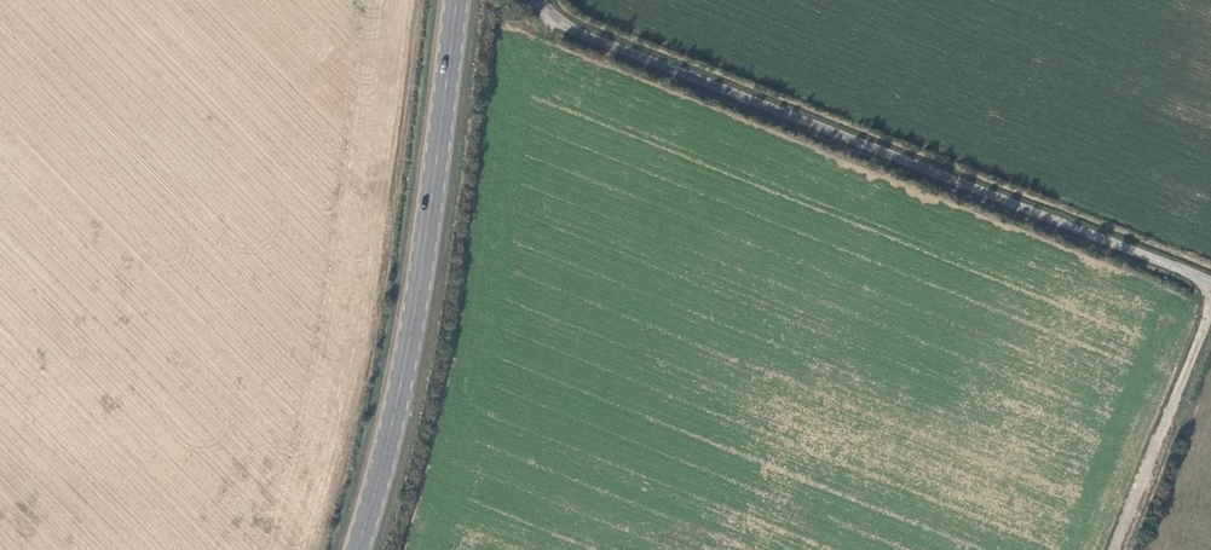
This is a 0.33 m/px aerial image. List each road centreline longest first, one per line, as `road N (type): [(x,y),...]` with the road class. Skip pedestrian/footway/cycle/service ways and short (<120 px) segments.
road 1 (unclassified): [(538,0),(557,22),(582,35),(1210,282)]
road 2 (primary): [(455,0),(402,377),(356,549)]
road 3 (track): [(1210,303),(1116,549)]

